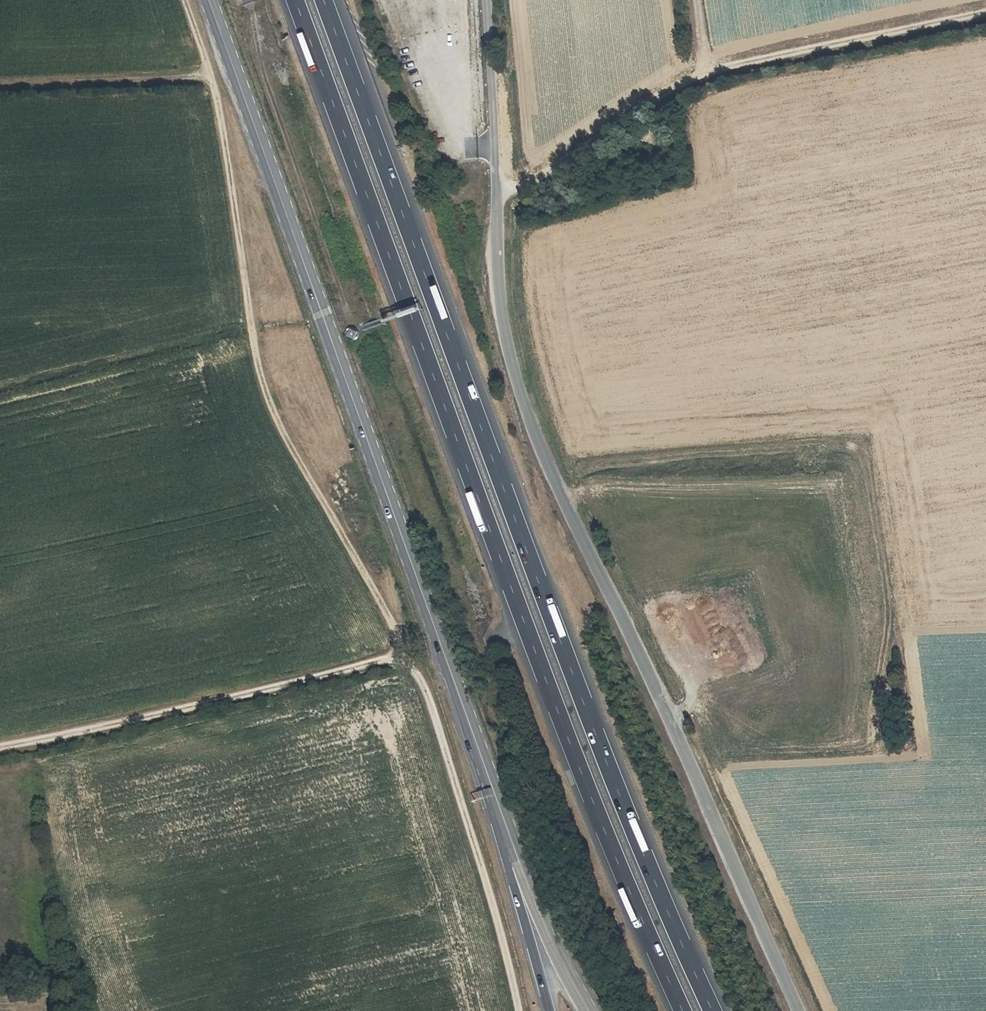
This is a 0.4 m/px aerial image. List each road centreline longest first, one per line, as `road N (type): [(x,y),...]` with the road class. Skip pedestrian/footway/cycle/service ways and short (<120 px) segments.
road 1 (motorway): [(713,1010),(615,785),(323,0)]
road 2 (motorway): [(296,0),(559,718),(683,1010)]
road 3 (track): [(185,0),(228,119),(268,380),(405,639),(402,661),(427,683),(524,1010)]
road 4 (residential): [(491,0),(497,284),(520,392),(798,1010)]
road 5 (primary): [(210,0),(512,848)]
road 6 (track): [(498,201),(712,69),(985,13)]
road 7 (track): [(402,661),(0,744)]
road 8 (secondary): [(512,848),(589,1010)]
road 9 (motorway): [(512,848),(511,881),(552,1010)]

